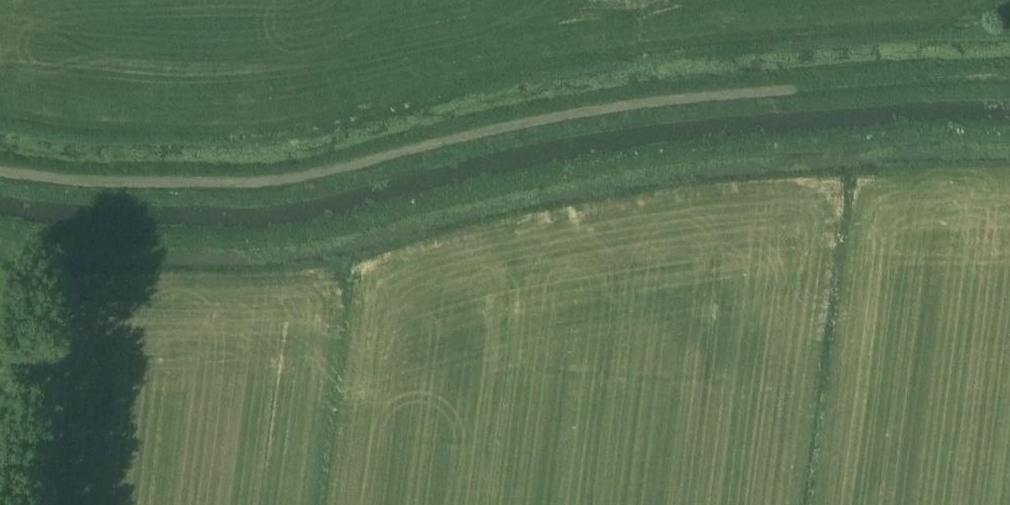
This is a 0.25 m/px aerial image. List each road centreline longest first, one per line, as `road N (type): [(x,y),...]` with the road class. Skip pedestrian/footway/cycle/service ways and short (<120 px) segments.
road 1 (track): [(0,174),(158,187),(274,184),(600,109),(1009,79)]
road 2 (track): [(1009,132),(634,158),(288,234),(57,236),(0,226)]

